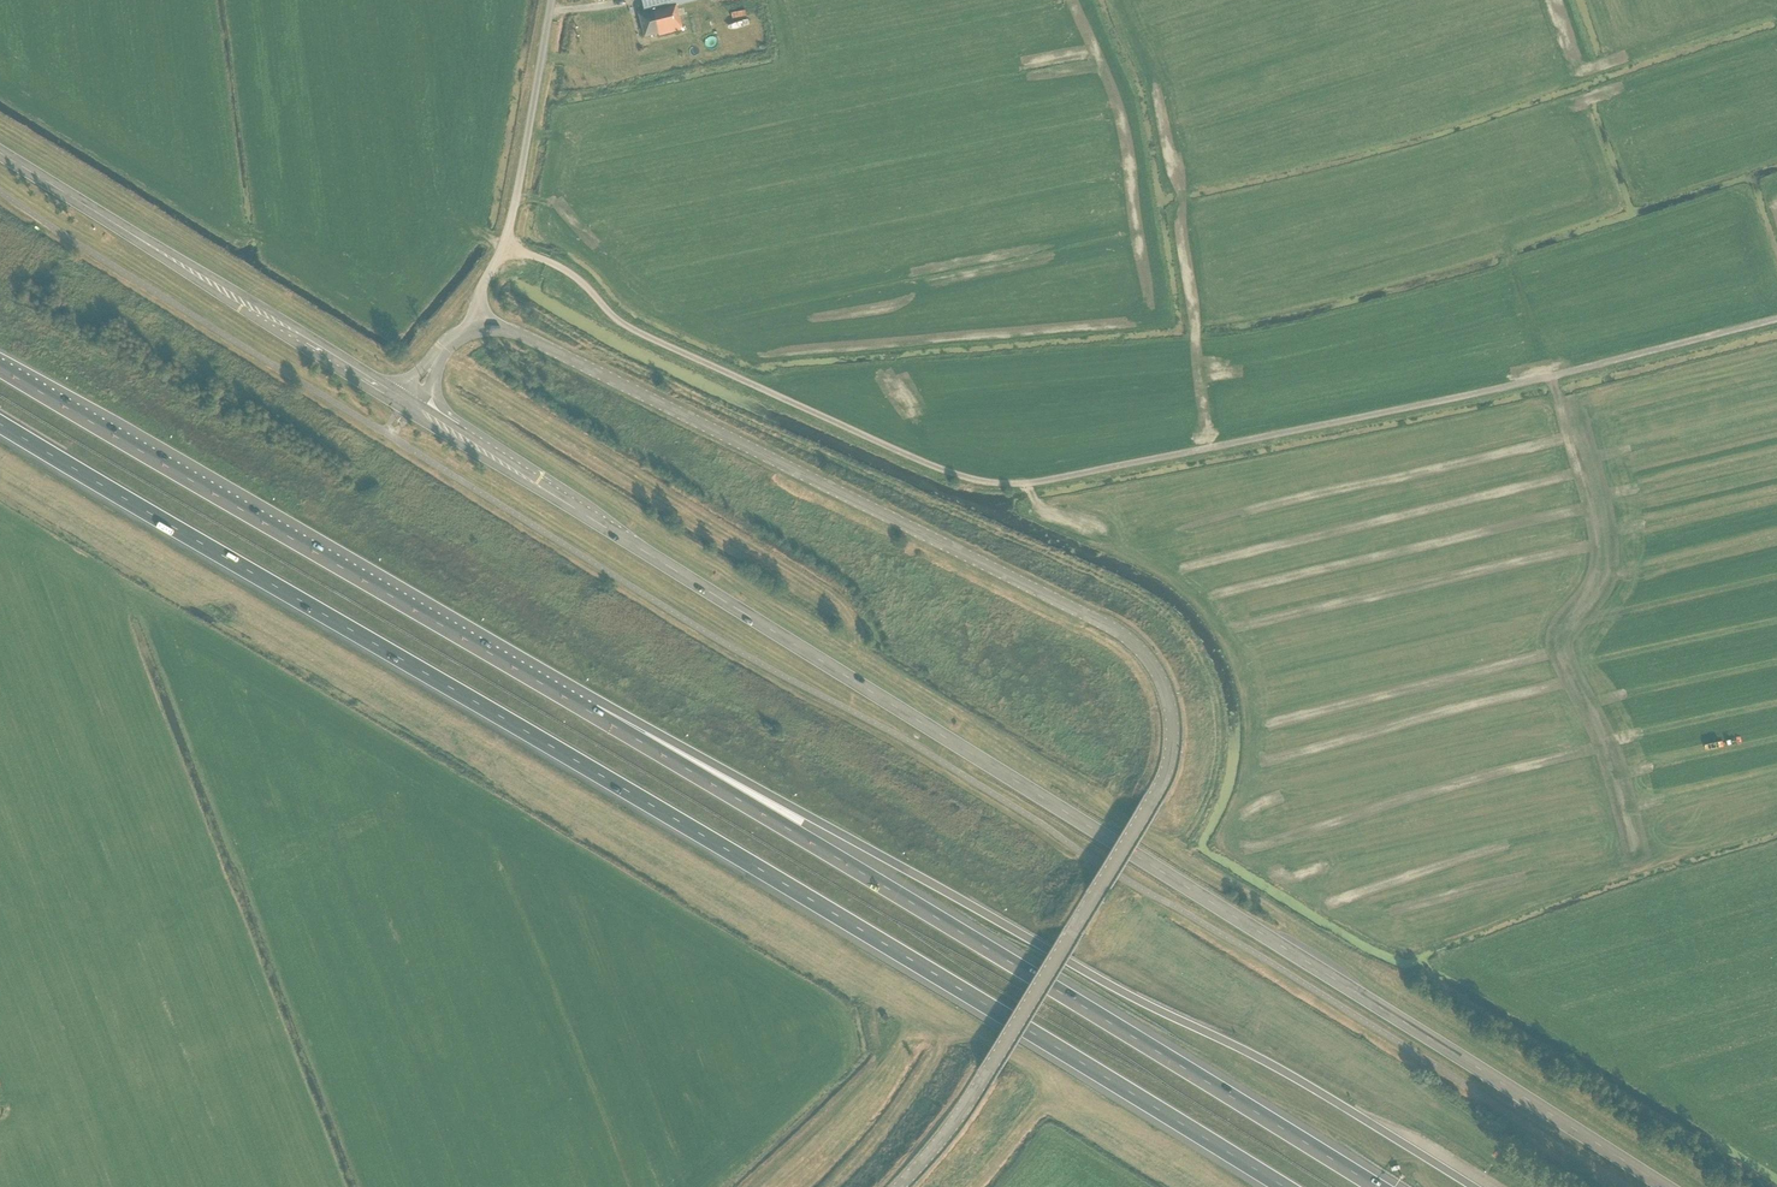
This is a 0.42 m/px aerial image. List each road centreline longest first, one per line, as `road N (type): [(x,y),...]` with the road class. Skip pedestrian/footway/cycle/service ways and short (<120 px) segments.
road 1 (motorway): [(0,423),(1282,1186)]
road 2 (tertiary): [(1663,1186),(417,409)]
road 3 (tertiary): [(899,1186),(961,1114),(1165,776),(1172,730),(1165,689),(1143,654),(1103,623),(527,337),(478,329)]
road 4 (motorway): [(1375,1186),(593,714)]
road 5 (motorway): [(1351,1111),(807,815),(593,714)]
road 6 (motorway): [(593,714),(0,368)]
road 7 (tertiary): [(403,400),(0,153)]
road 8 (unclassified): [(478,329),(480,290),(504,247),(519,181),(551,0)]

